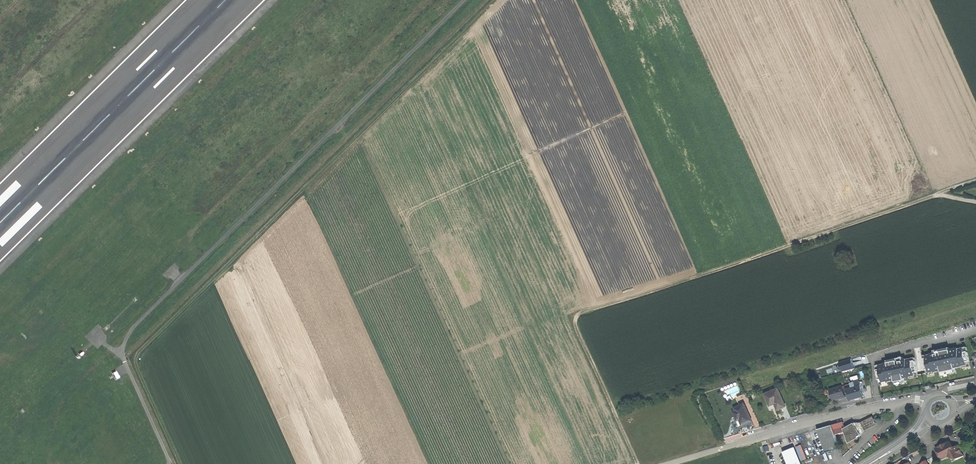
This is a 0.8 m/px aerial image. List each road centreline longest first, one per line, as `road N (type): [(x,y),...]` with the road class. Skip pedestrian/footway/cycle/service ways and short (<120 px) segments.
road 1 (track): [(181,463),(135,358),(498,0)]
road 2 (track): [(975,181),(583,314),(578,329),(640,463)]
road 3 (unclassified): [(878,407),(669,463)]
road 4 (residential): [(975,329),(873,357),(878,407)]

